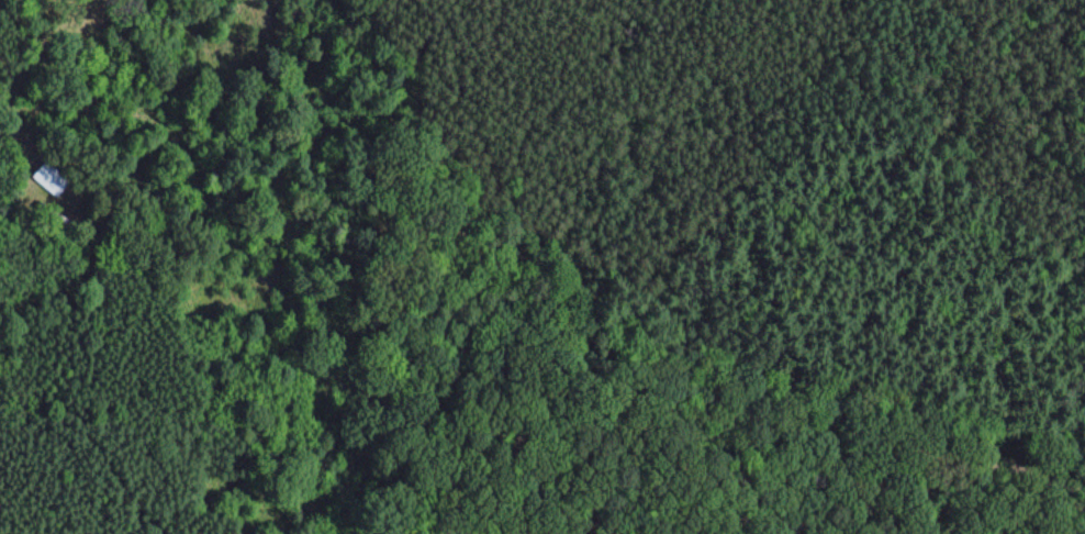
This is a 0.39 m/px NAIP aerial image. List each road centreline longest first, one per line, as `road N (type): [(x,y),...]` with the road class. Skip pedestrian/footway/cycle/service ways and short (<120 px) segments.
road 1 (track): [(801,533),(849,474),(877,455),(913,448),(948,448),(1084,483)]
road 2 (track): [(0,106),(58,36),(132,0)]

